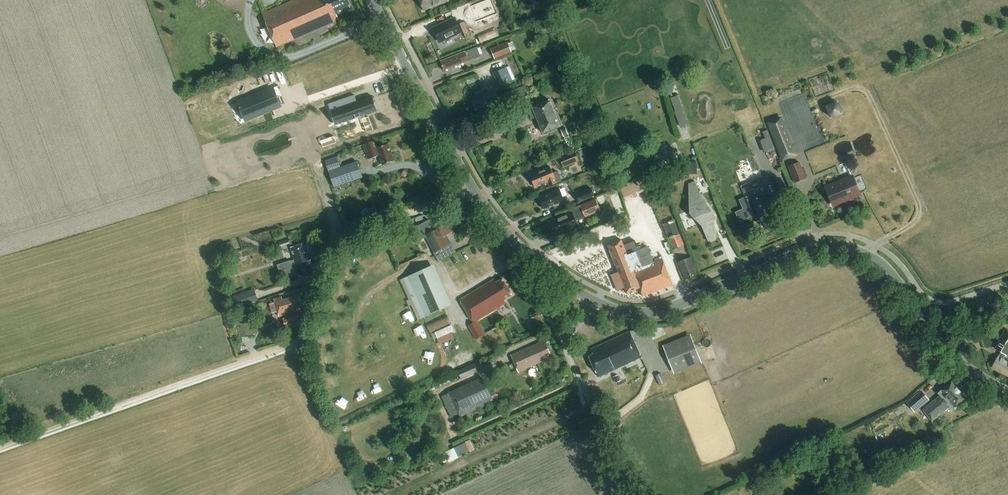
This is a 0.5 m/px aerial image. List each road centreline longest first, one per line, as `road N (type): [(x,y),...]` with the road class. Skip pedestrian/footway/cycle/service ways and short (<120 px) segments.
road 1 (track): [(0,447),(295,343),(335,239),(461,191)]
road 2 (tertiary): [(1007,393),(943,347),(885,266),(851,248),(809,251),(646,314),(596,302)]
road 3 (tertiary): [(596,302),(532,259),(499,224),(374,0)]
road 4 (unclassified): [(645,494),(563,344),(596,302)]
road 5 (track): [(396,277),(361,298),(346,354),(350,372),(397,354)]
road 6 (track): [(863,84),(1007,24)]

